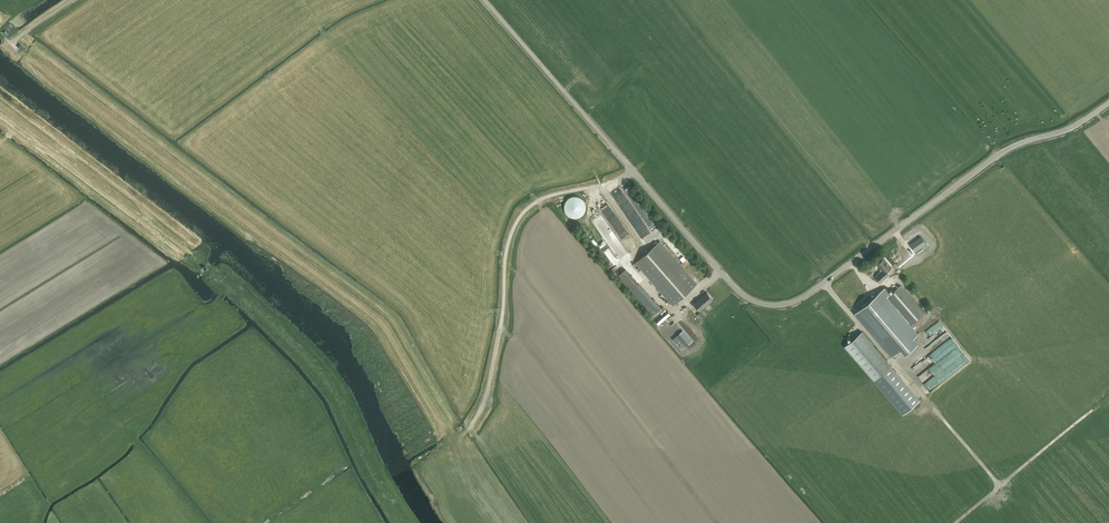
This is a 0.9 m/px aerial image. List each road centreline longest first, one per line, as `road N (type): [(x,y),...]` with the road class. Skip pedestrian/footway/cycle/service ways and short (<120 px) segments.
road 1 (unclassified): [(634,172),(738,290),(780,305),(805,297),(1007,149),(1070,128),(1108,103)]
road 2 (unclassified): [(502,322),(506,255),(523,213),(552,195),(634,172)]
road 3 (unclassified): [(634,172),(485,0)]
road 4 (track): [(461,436),(483,406),(502,322)]

